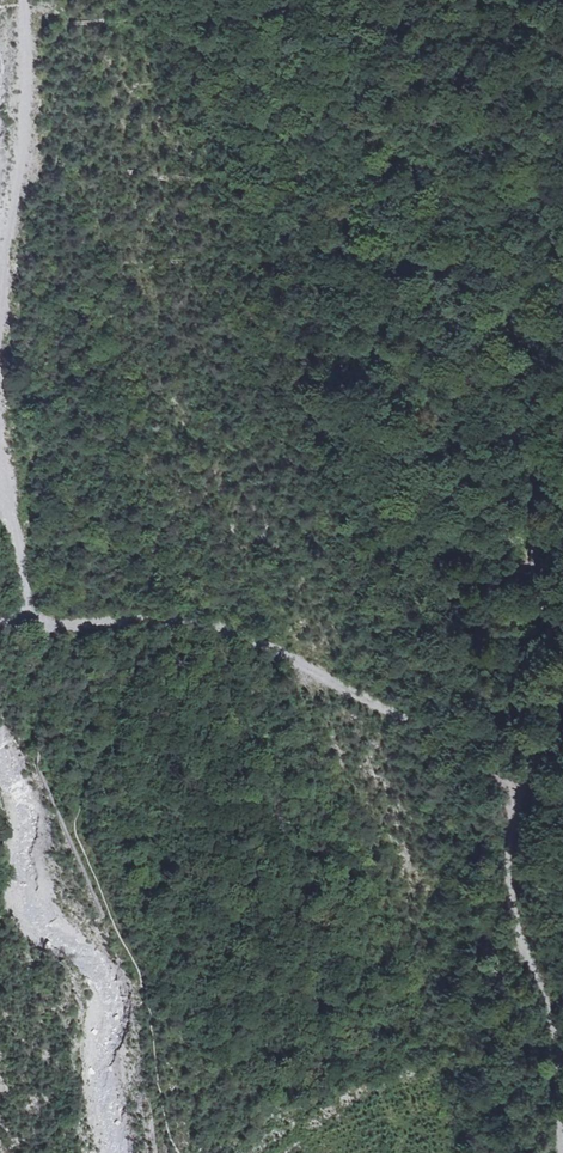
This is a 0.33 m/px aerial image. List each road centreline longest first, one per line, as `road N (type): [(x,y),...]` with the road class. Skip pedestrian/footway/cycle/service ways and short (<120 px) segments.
road 1 (track): [(351,0),(347,86),(385,140),(420,154),(451,182),(468,224),(452,313),(525,449),(533,489),(548,714),(505,858),(550,1038),(551,1152)]
road 2 (track): [(523,797),(474,751),(261,642),(151,617),(40,620),(0,505)]
road 3 (track): [(0,294),(25,112),(21,0)]

